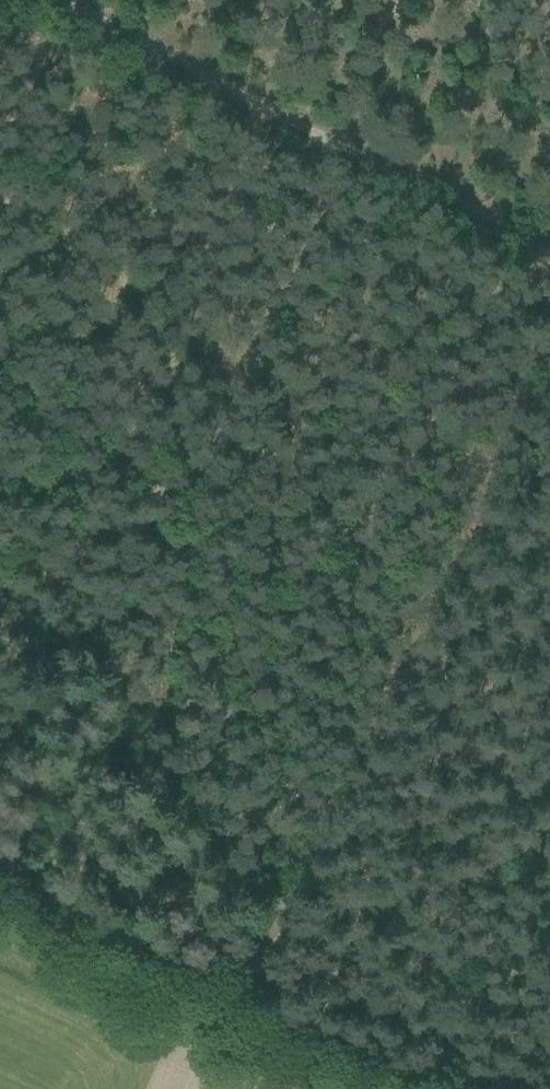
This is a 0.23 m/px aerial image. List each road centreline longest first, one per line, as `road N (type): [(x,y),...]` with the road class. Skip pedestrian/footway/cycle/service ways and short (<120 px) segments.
road 1 (track): [(549,262),(23,0)]
road 2 (track): [(381,1088),(0,902)]
road 3 (track): [(385,728),(549,369)]
road 4 (track): [(243,1039),(385,728)]

